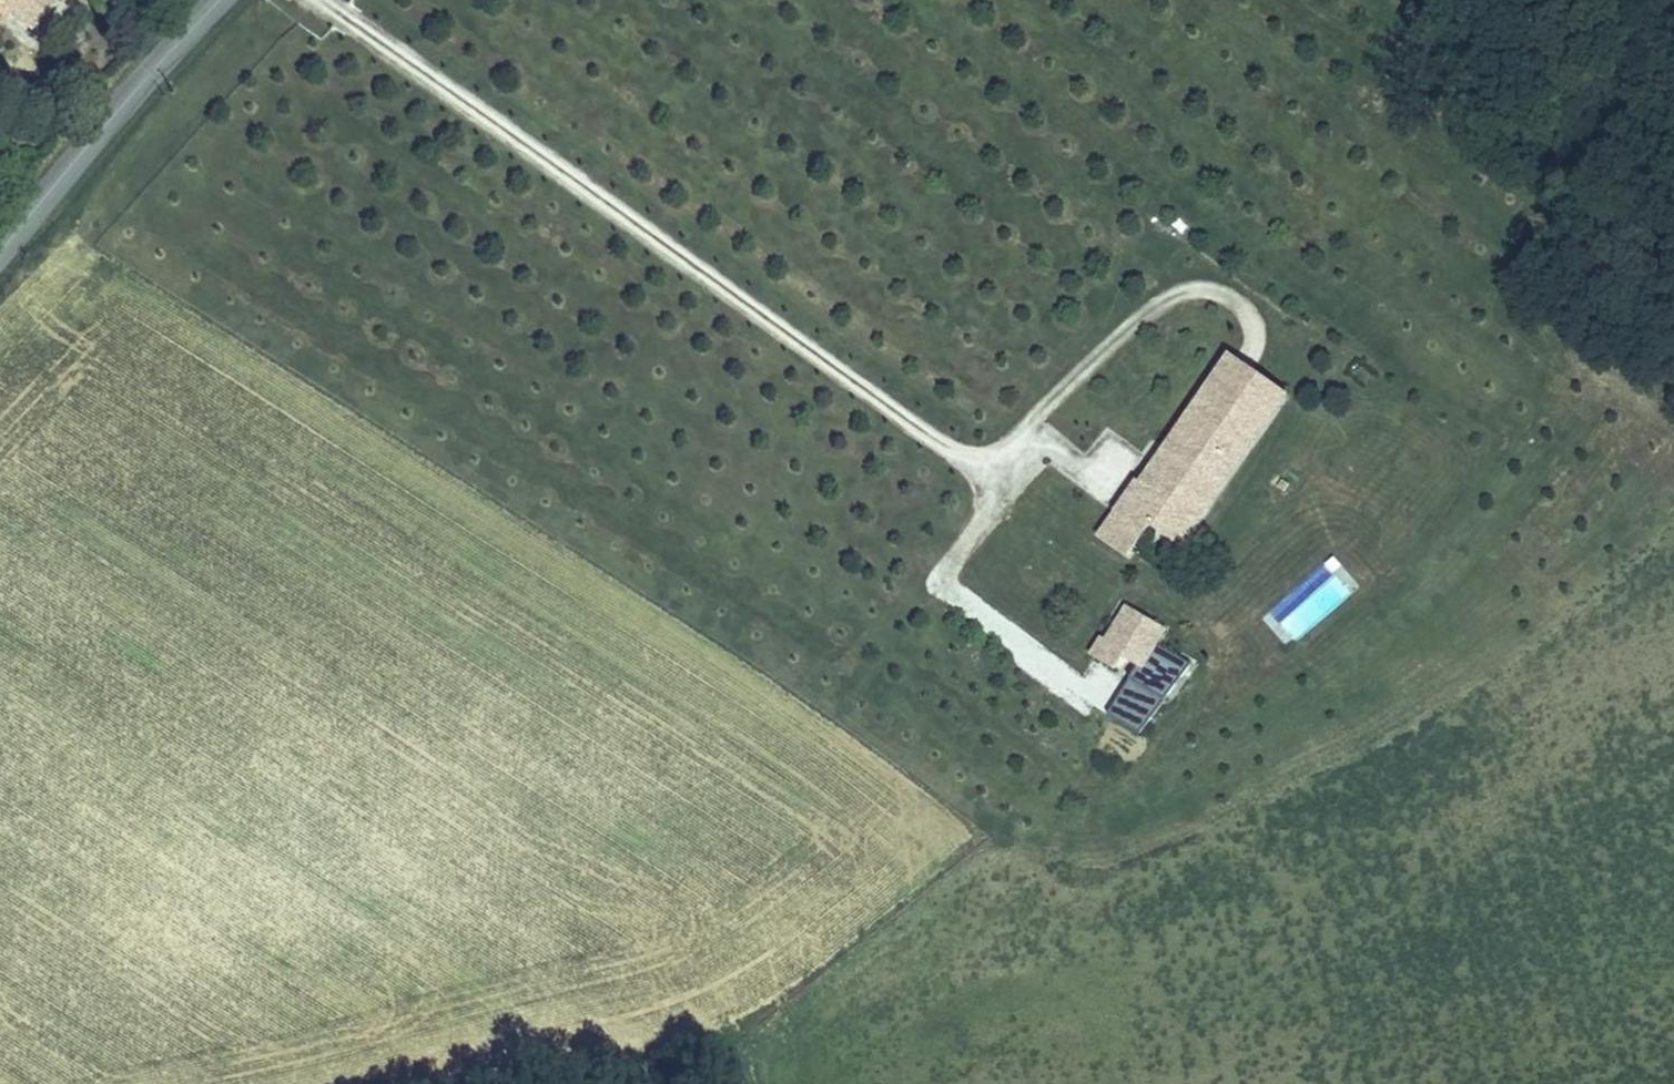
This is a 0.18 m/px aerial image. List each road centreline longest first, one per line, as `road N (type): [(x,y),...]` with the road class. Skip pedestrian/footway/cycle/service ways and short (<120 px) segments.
road 1 (tertiary): [(0,252),(219,0)]

